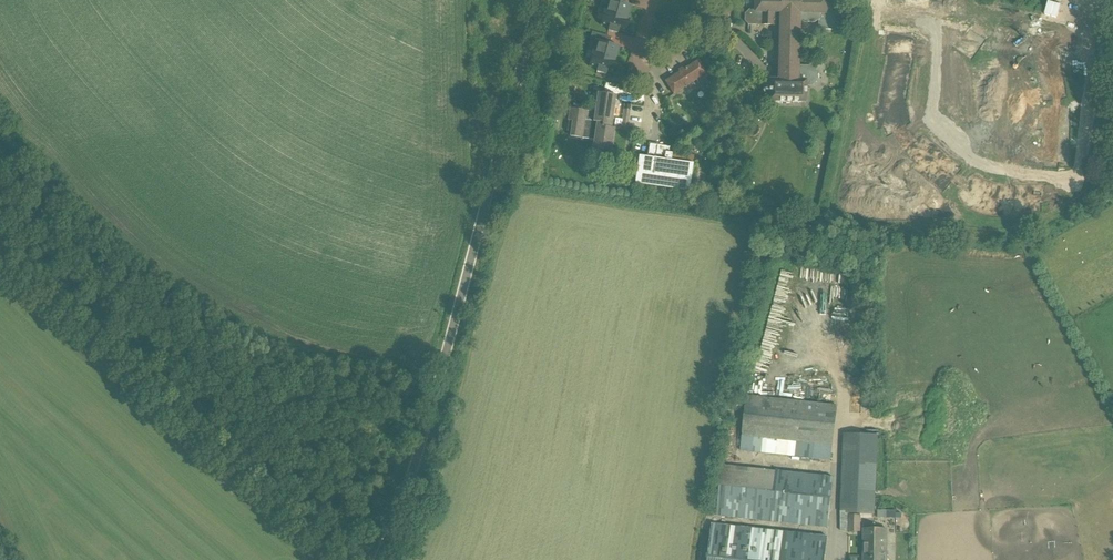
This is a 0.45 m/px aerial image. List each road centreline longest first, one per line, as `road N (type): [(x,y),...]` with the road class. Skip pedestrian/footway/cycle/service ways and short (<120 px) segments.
road 1 (tertiary): [(376,559),(415,470),(539,0)]
road 2 (residential): [(1111,0),(1085,63),(1091,114),(1084,163),(1065,177),(973,160),(924,118),(919,72),(965,0)]
road 3 (residential): [(723,0),(721,18),(647,76),(634,66),(653,0)]

